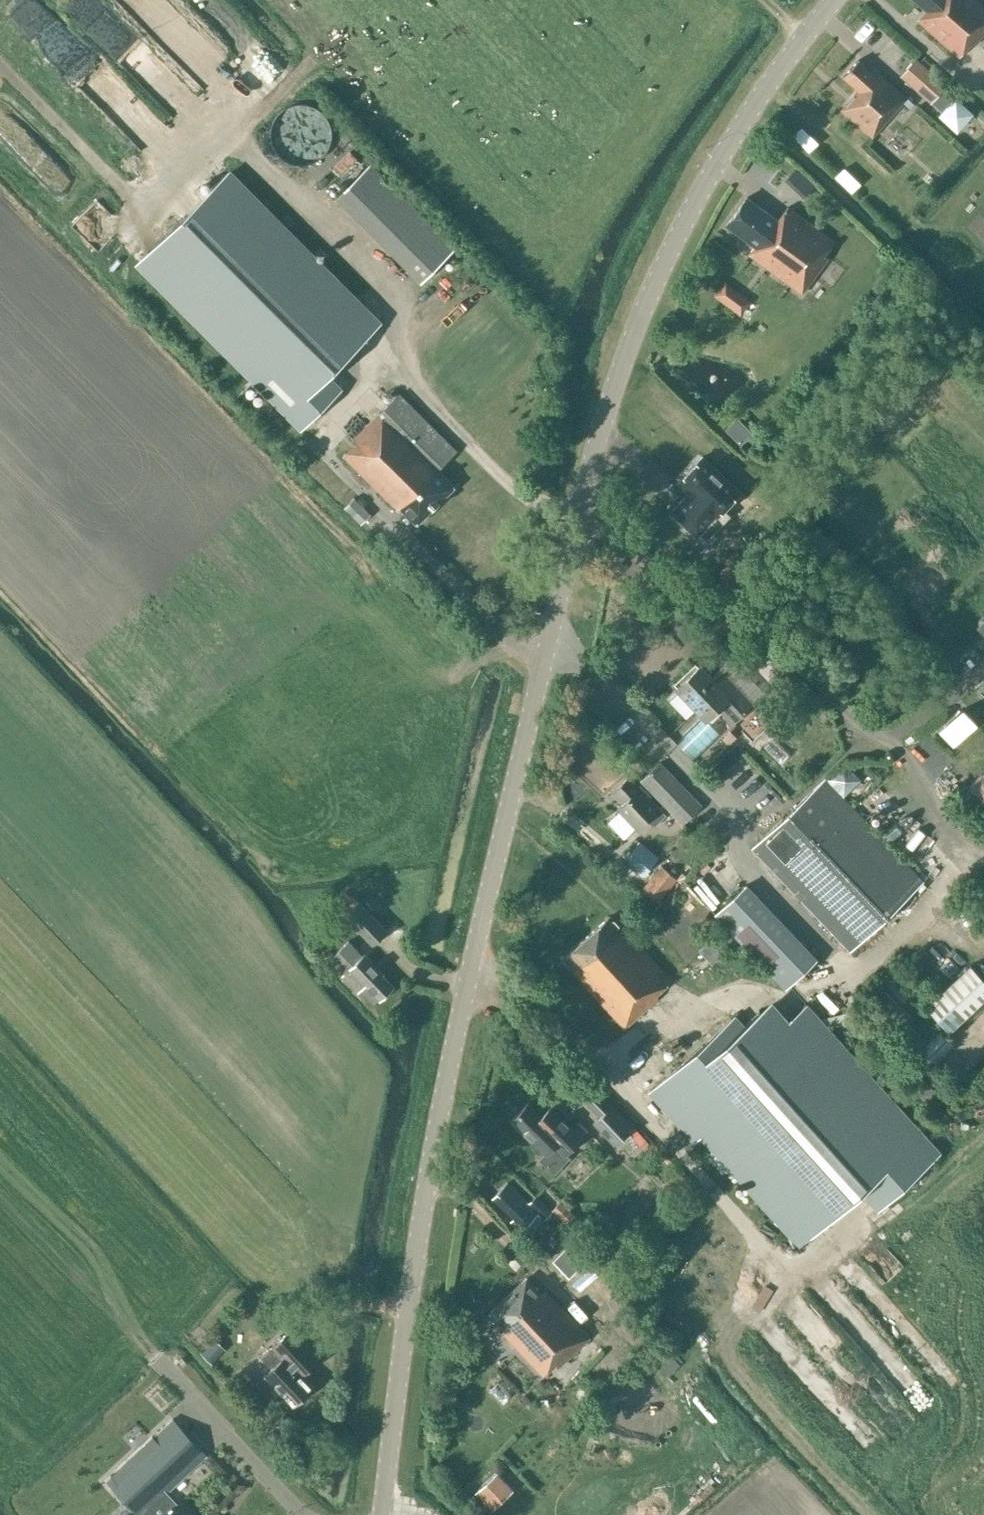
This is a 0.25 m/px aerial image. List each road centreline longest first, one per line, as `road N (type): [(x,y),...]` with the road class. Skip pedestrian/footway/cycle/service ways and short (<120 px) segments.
road 1 (tertiary): [(381,1514),(438,1116),(606,413),(676,238),(752,108),(834,0)]
road 2 (track): [(955,690),(889,732),(870,729),(633,544),(579,516)]

